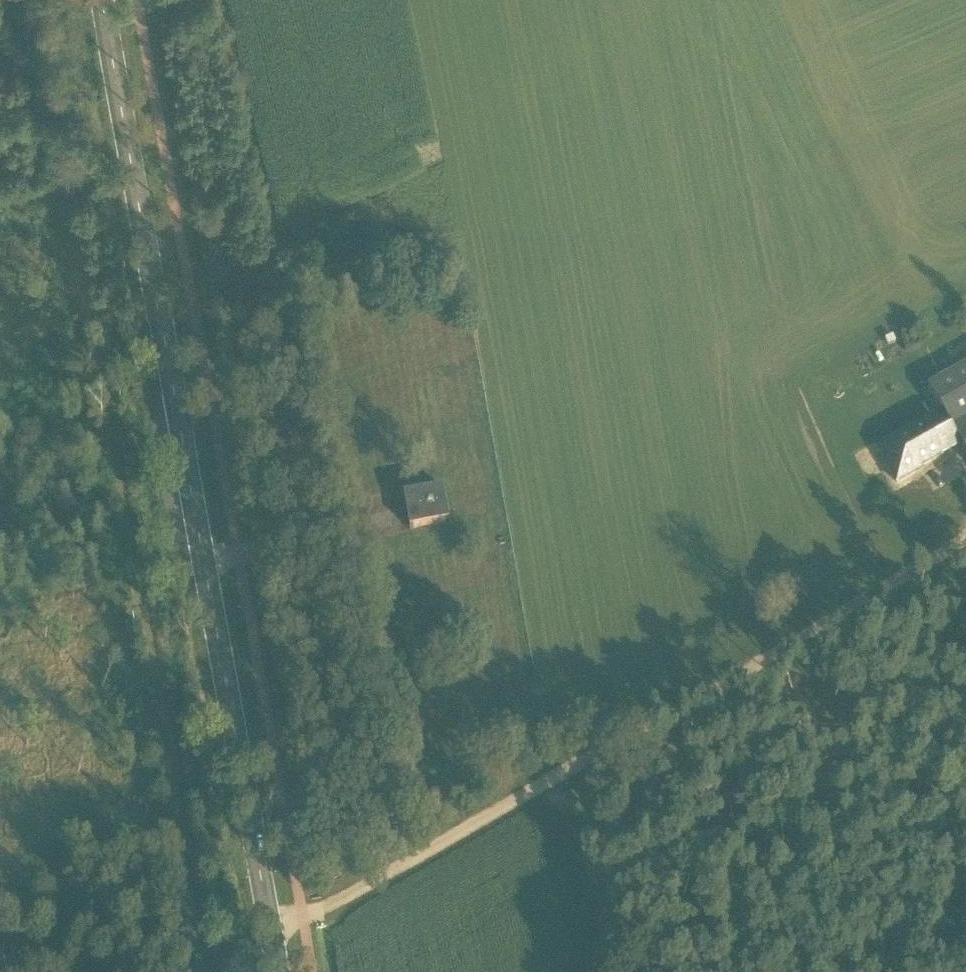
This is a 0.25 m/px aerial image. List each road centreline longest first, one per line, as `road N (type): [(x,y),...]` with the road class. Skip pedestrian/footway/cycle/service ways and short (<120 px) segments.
road 1 (primary): [(276,971),(101,0)]
road 2 (track): [(0,191),(67,178),(208,971)]

